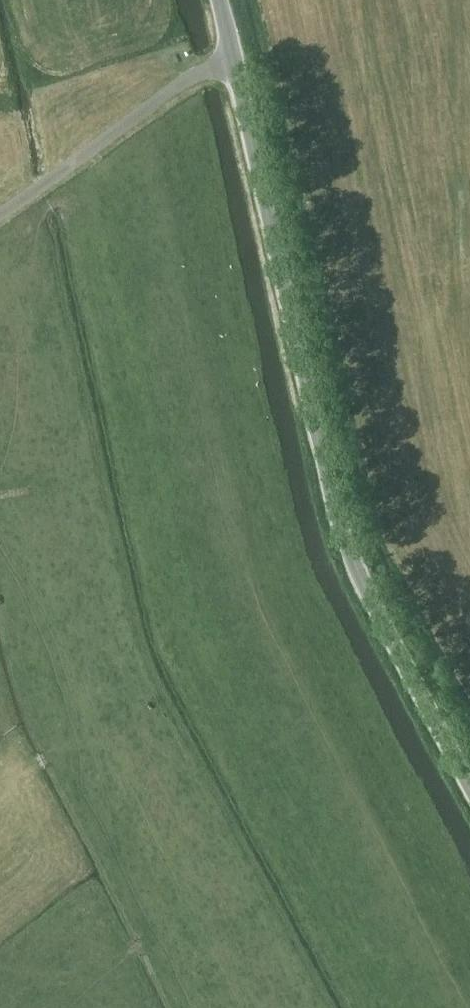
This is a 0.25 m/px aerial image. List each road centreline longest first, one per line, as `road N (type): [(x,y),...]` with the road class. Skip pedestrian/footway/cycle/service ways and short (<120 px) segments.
road 1 (unclassified): [(469,787),(345,534),(219,0)]
road 2 (track): [(302,1007),(134,686),(51,329),(28,289),(0,271)]
road 3 (track): [(100,0),(104,141)]

